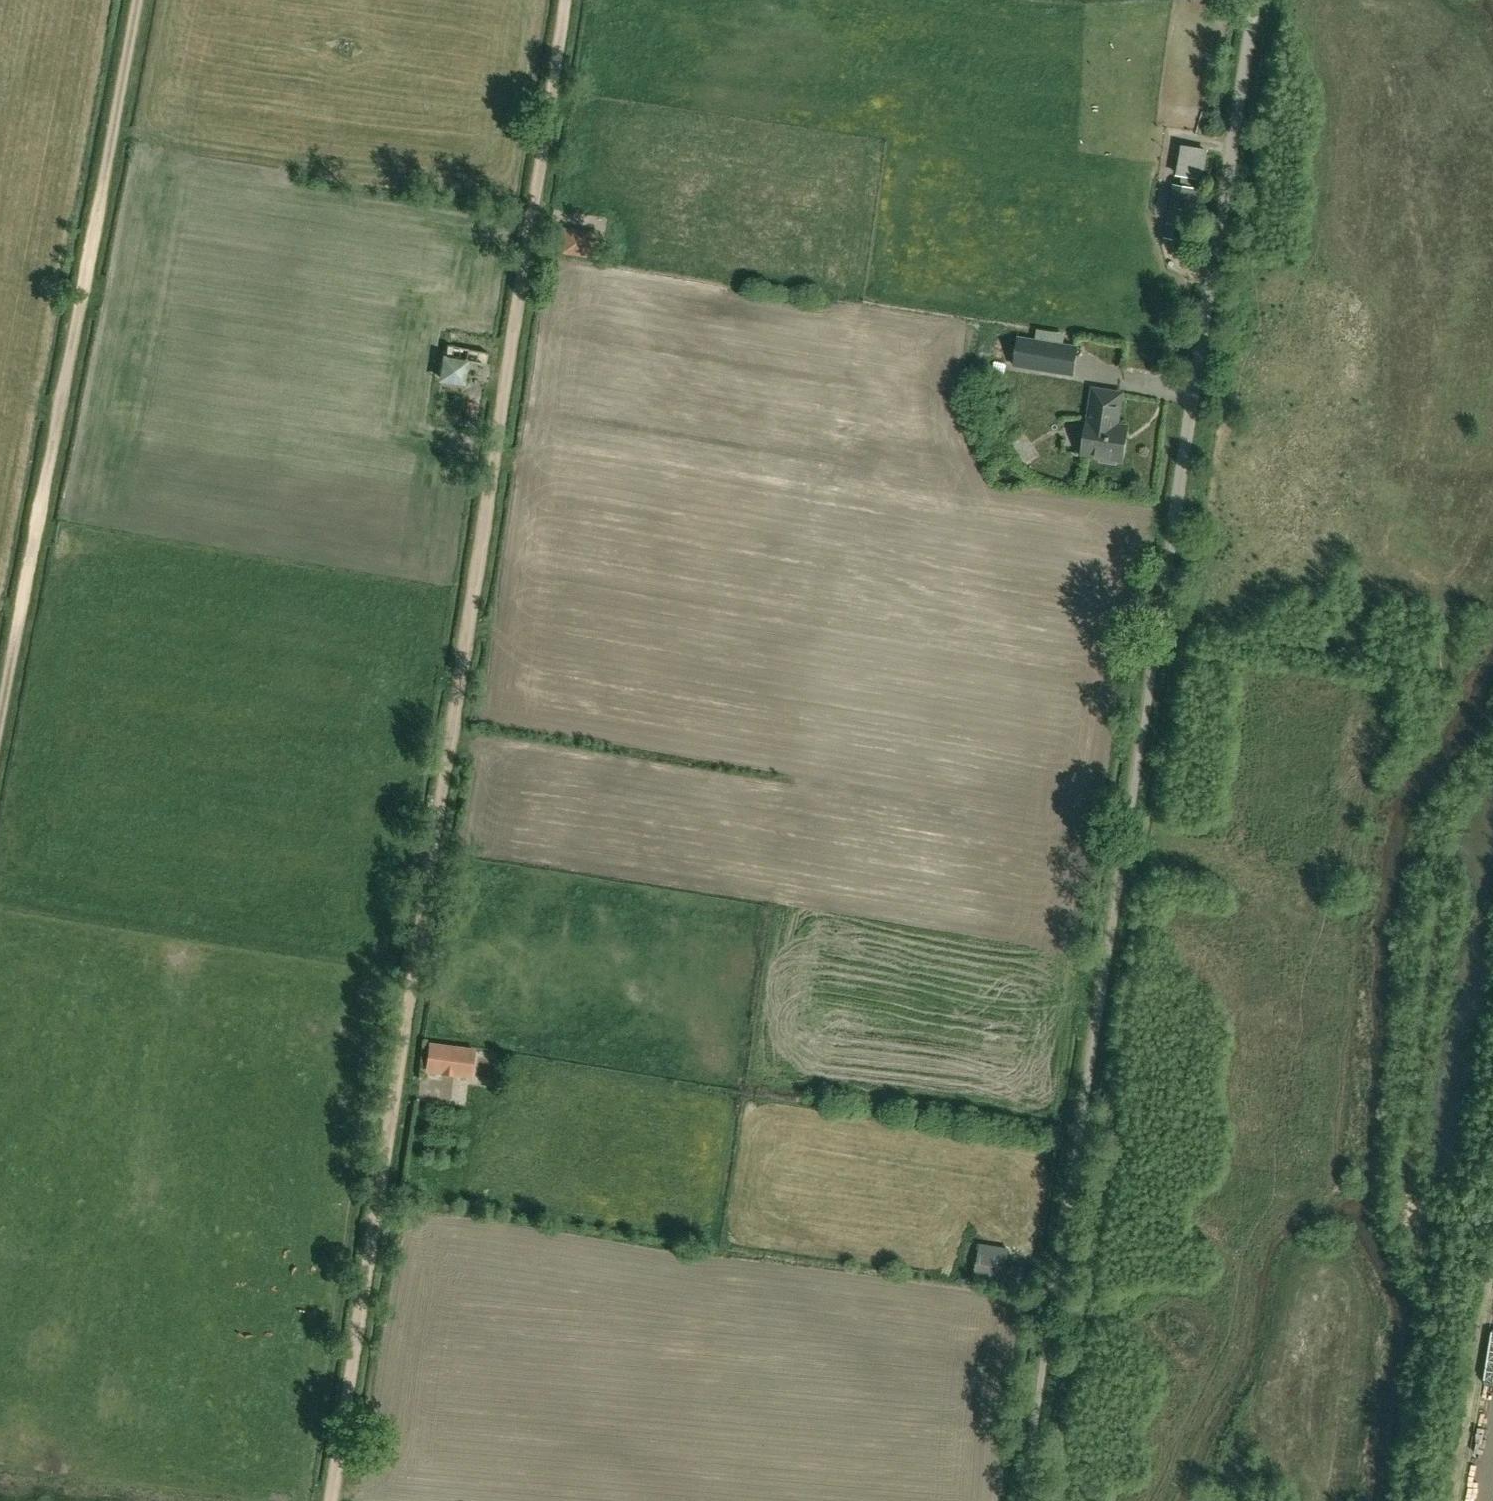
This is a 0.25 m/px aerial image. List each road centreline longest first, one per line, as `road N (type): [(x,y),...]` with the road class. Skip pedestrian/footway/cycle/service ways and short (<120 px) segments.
road 1 (track): [(331,1500),(565,0)]
road 2 (track): [(1022,1500),(1173,533)]
road 3 (track): [(0,687),(126,0)]
road 4 (unclassified): [(1173,533),(1256,0)]

